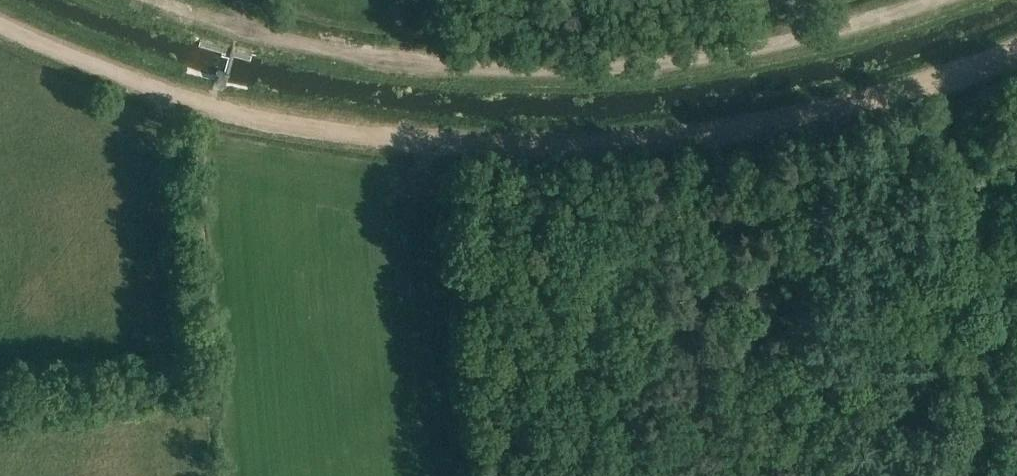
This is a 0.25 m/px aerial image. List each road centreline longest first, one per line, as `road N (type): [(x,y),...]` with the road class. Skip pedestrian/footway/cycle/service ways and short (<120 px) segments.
road 1 (track): [(0,21),(224,108),(377,133),(547,146),(614,144),(824,112),(1016,49)]
road 2 (track): [(153,0),(381,60),(547,70),(709,59),(937,0)]

